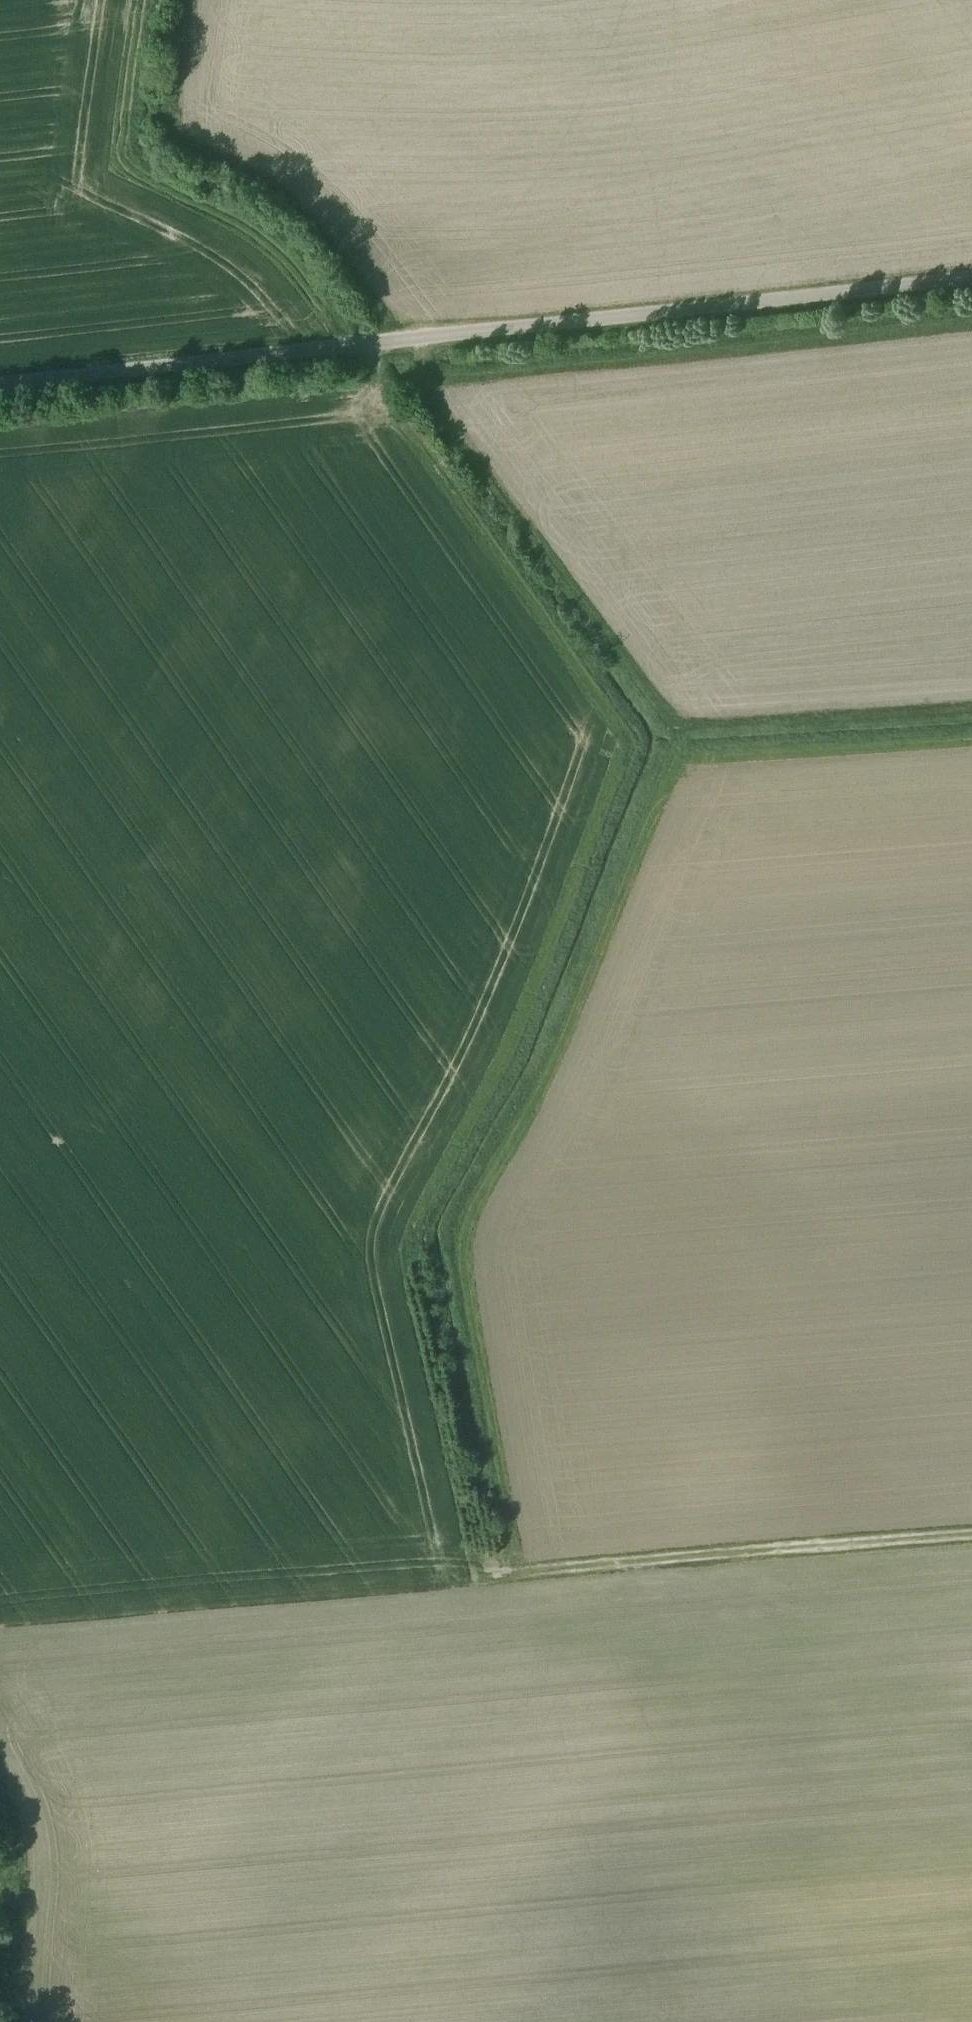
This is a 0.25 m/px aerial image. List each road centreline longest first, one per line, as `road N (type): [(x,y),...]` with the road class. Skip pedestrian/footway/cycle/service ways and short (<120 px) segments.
road 1 (unclassified): [(971,280),(0,383)]

